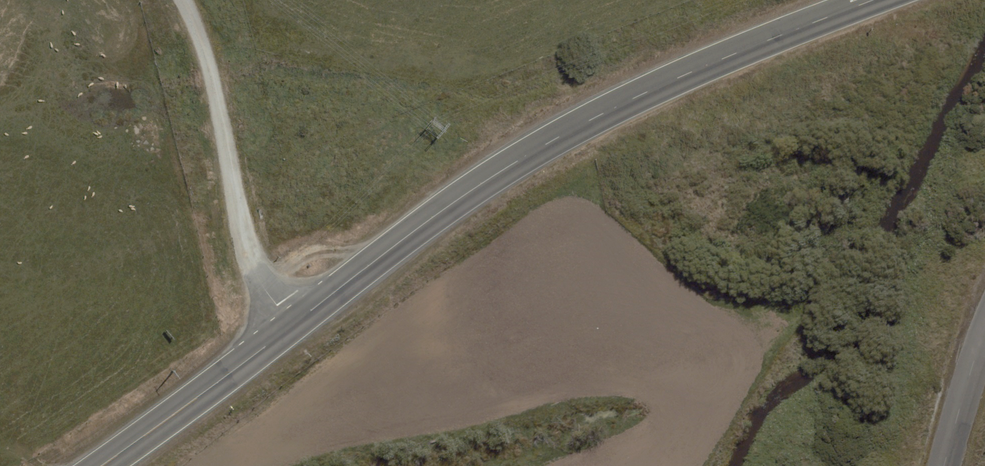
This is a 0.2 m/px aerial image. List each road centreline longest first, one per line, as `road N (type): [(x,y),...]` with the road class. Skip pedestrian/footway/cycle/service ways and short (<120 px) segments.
road 1 (secondary): [(297,325),(514,163),(683,75),(872,0)]
road 2 (unclassified): [(183,0),(211,70),(252,267),(297,325)]
road 3 (secondary): [(100,465),(297,325)]
road 4 (unclassified): [(984,309),(943,465)]

